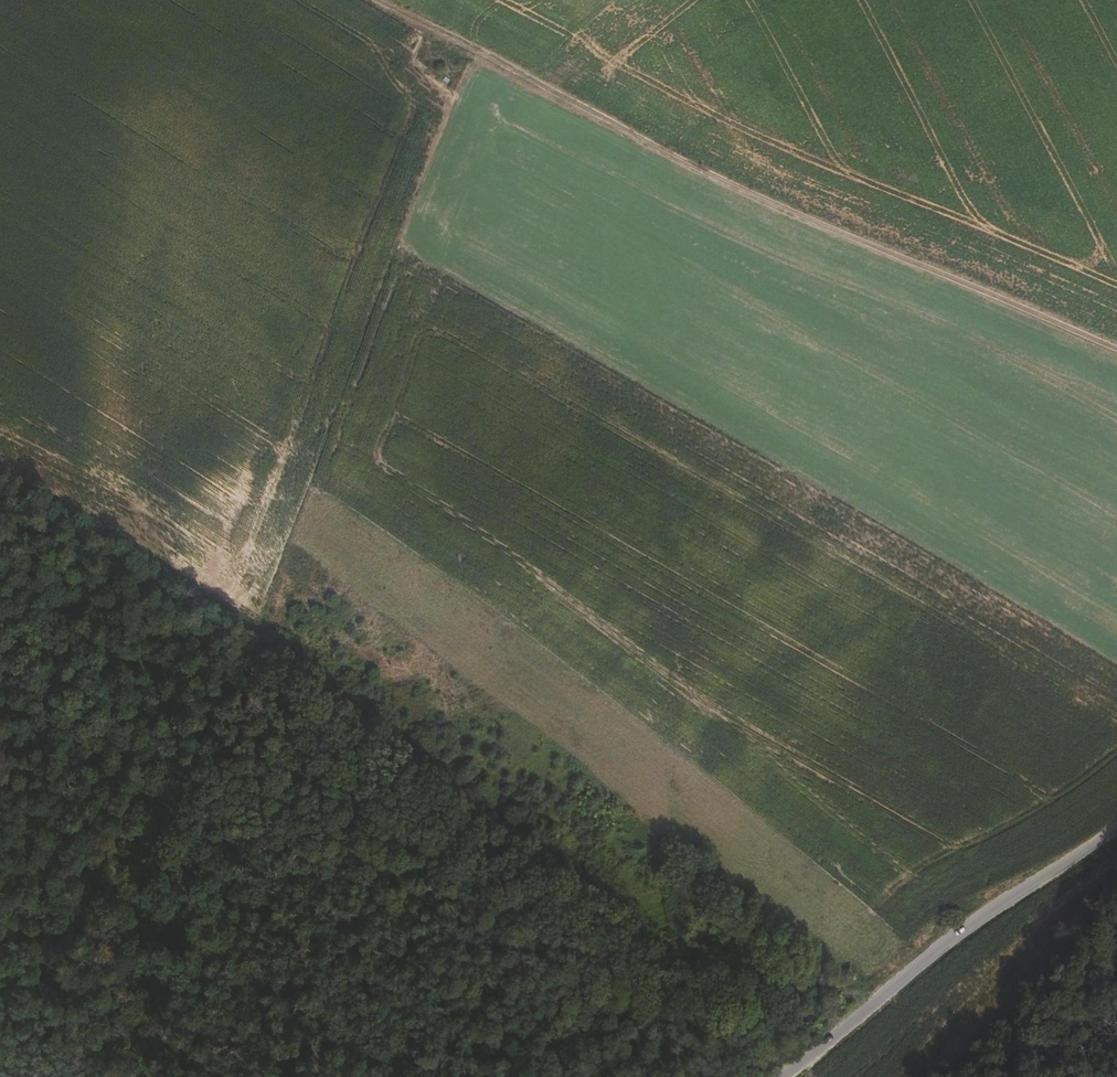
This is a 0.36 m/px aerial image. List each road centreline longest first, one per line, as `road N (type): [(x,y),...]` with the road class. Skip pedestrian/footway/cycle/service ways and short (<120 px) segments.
road 1 (track): [(399,0),(764,190),(1116,342)]
road 2 (unclassified): [(784,1076),(976,914),(1116,830)]

